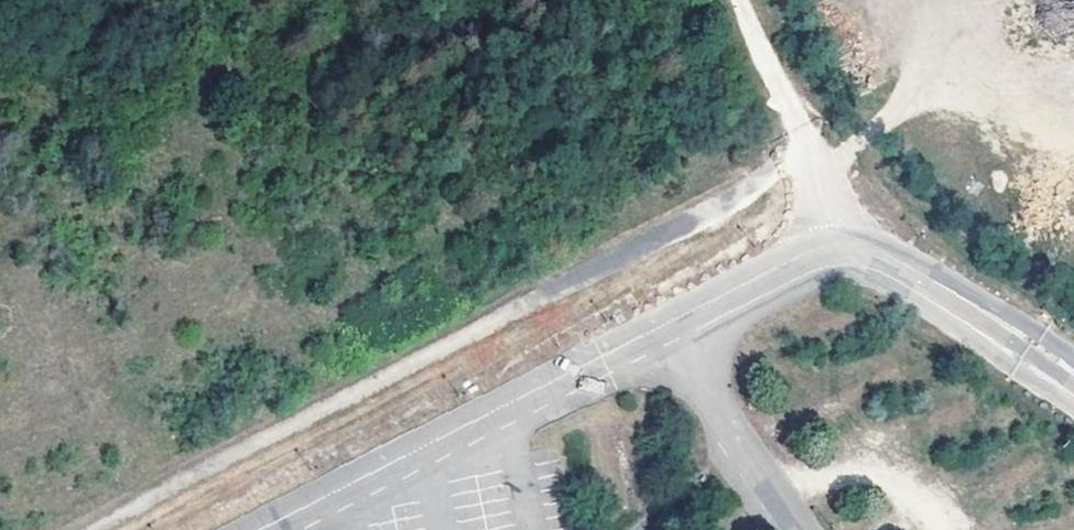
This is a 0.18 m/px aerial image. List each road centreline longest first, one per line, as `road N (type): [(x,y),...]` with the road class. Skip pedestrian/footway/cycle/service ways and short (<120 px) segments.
road 1 (unclassified): [(1073,387),(938,293),(872,257),(831,254),(660,328),(277,529)]
road 2 (track): [(810,159),(106,529)]
road 3 (track): [(741,0),(851,253)]
road 4 (track): [(767,480),(872,470),(898,482),(948,529)]

